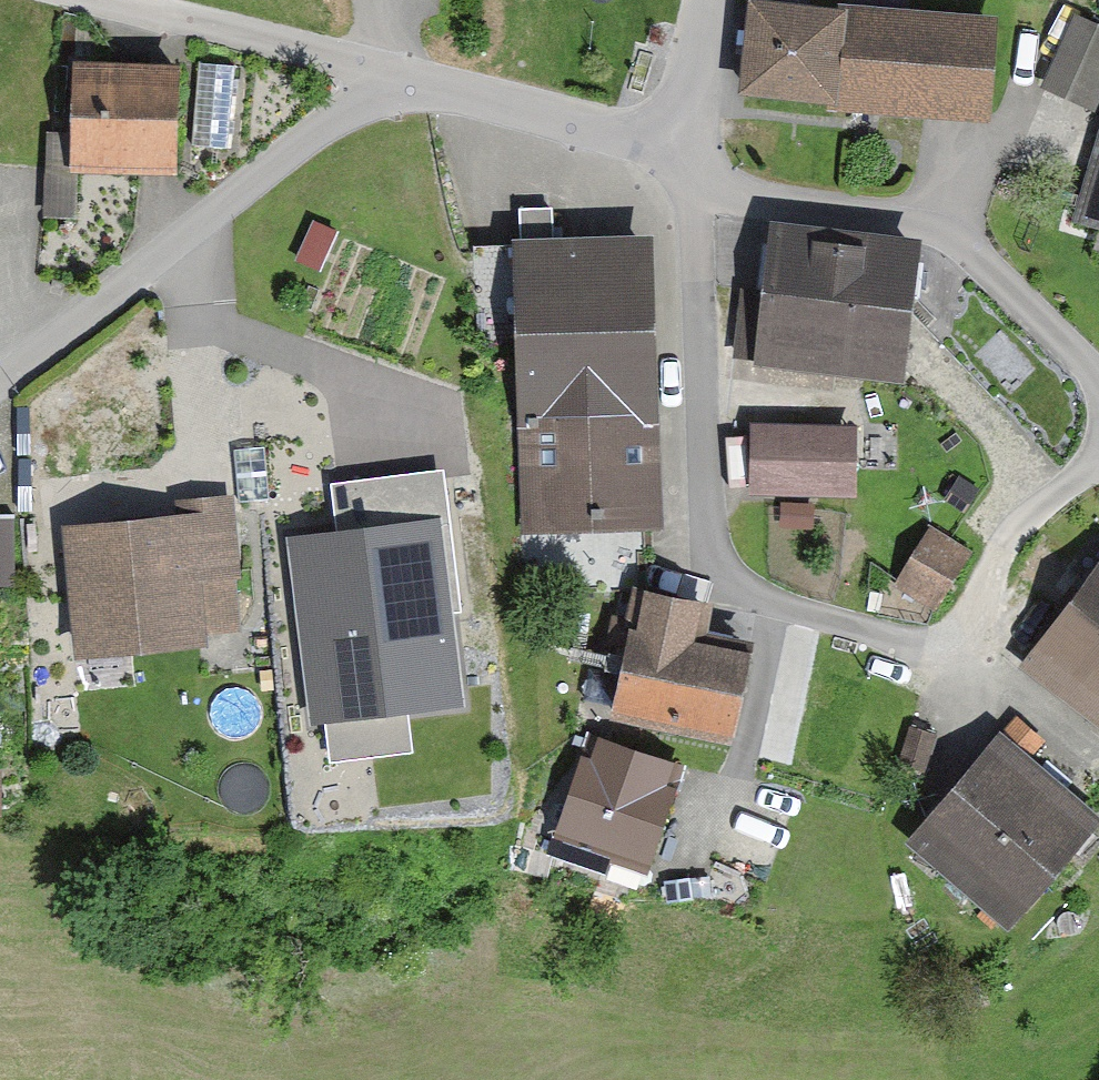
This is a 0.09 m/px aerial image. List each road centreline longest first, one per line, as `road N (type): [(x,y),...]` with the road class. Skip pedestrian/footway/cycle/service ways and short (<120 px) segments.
road 1 (unclassified): [(1098,471),(1033,510),(1004,545),(982,603),(908,647),(758,601),(717,572),(708,542),(691,185),(678,136)]
road 2 (unclassified): [(413,76),(314,134),(0,381)]
road 3 (residential): [(413,76),(103,0)]
road 4 (residential): [(678,136),(413,76)]
road 5 (residential): [(1098,379),(967,242)]
road 6 (unclassified): [(678,136),(709,0)]

